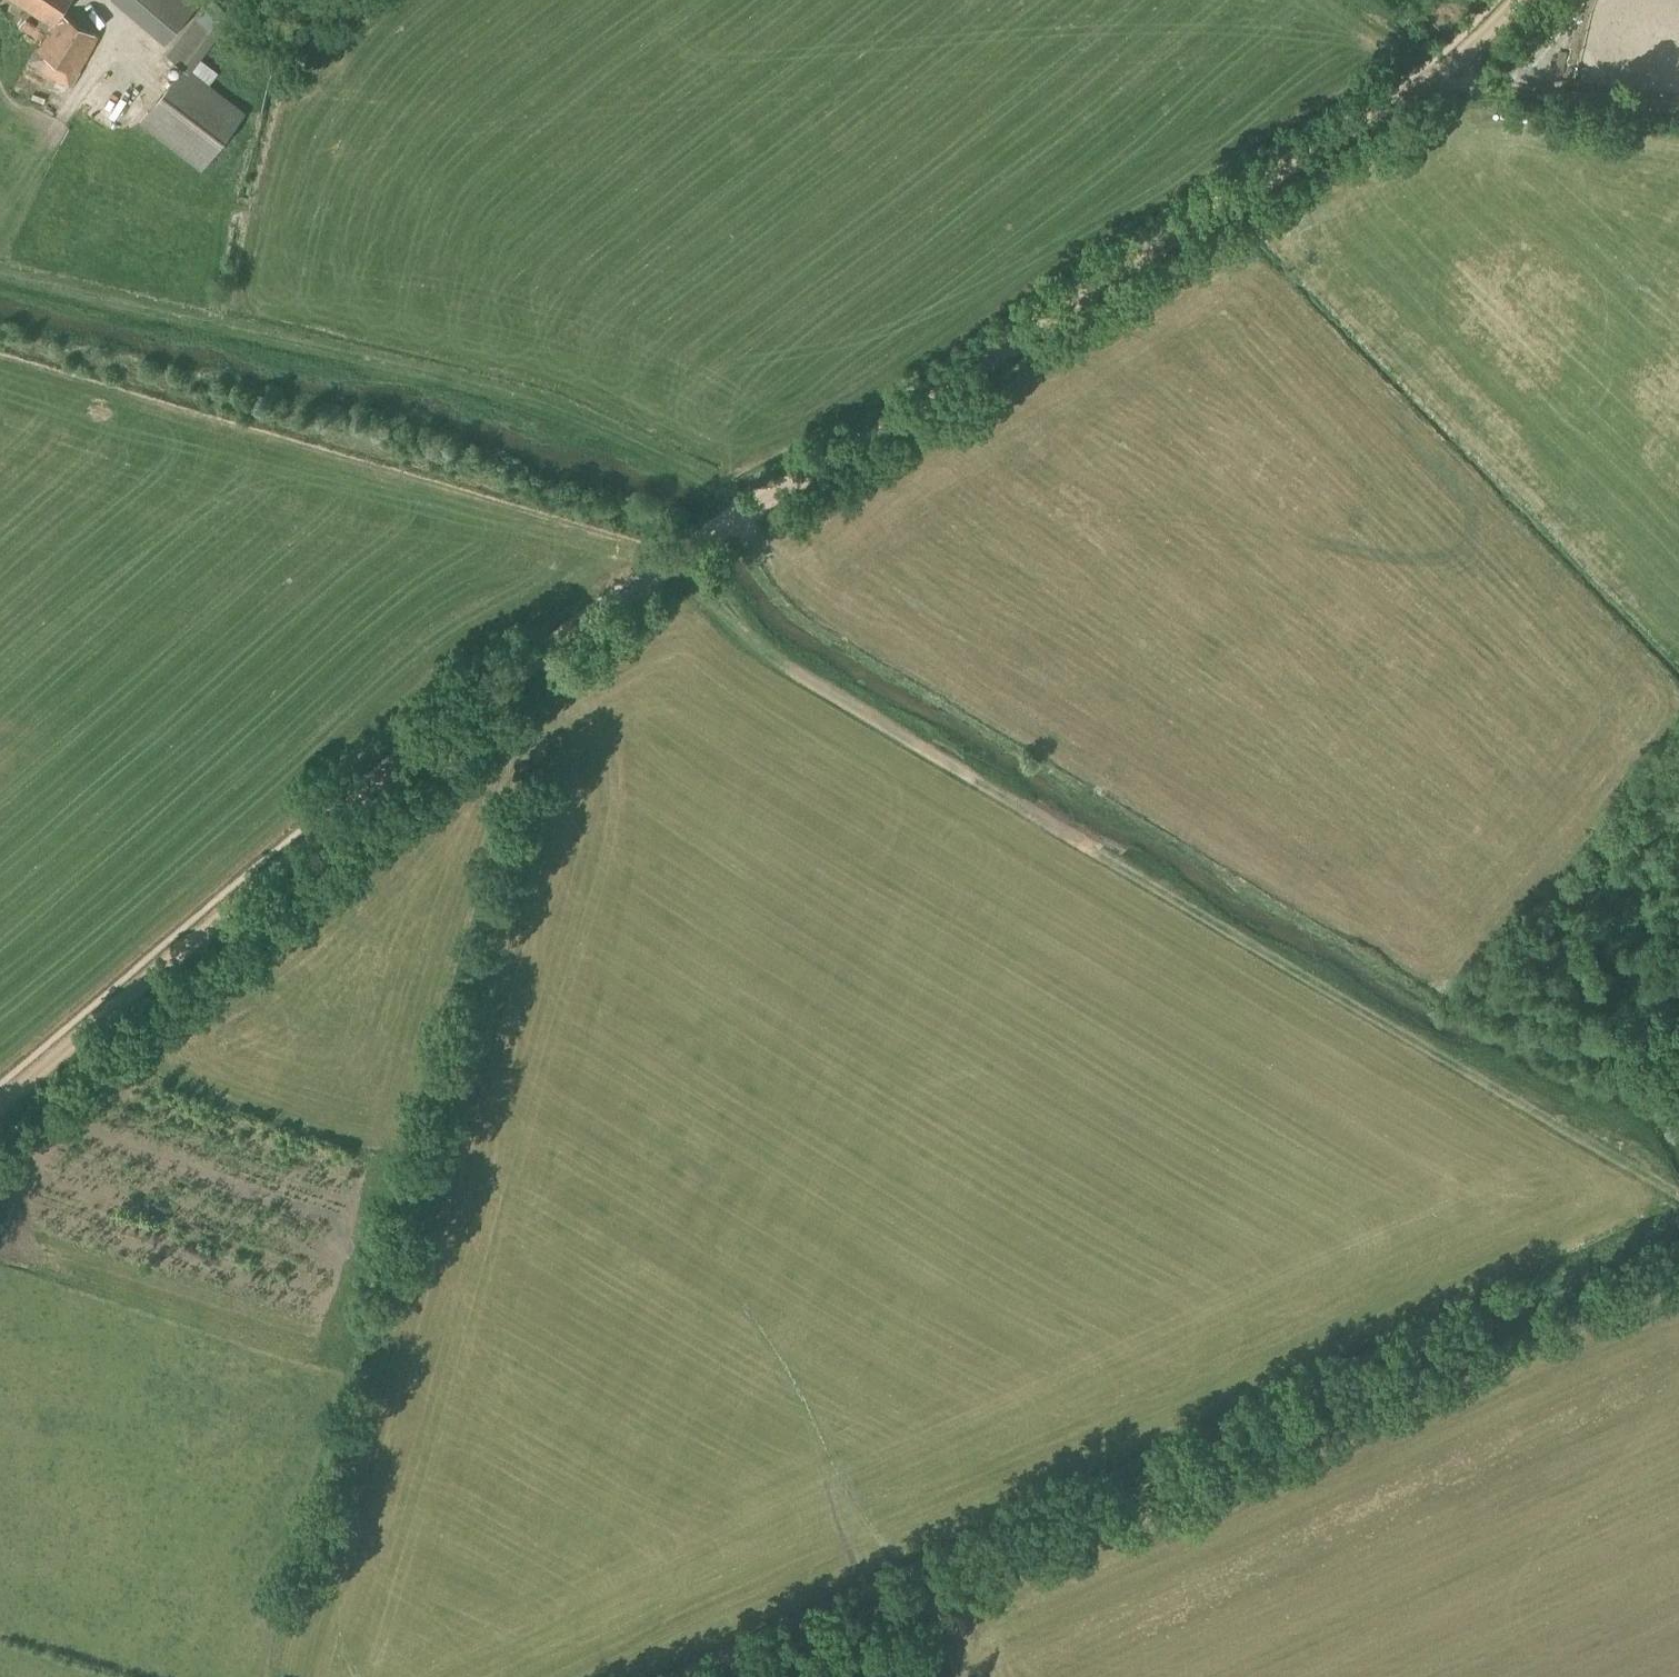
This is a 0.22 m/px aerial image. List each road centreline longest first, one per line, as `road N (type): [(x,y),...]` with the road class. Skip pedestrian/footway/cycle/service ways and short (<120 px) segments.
road 1 (track): [(1515,0),(1426,85),(1164,246),(520,675),(0,1103)]
road 2 (track): [(727,1676),(1678,1243)]

